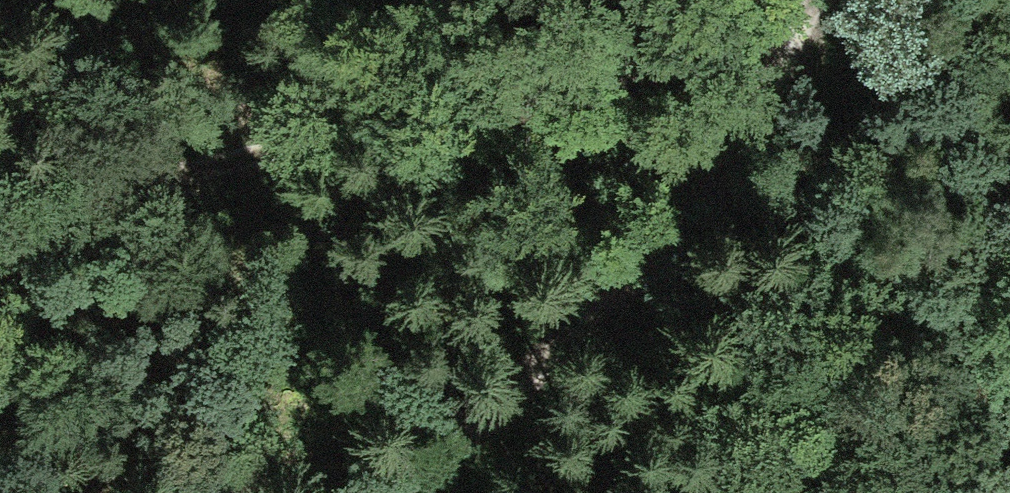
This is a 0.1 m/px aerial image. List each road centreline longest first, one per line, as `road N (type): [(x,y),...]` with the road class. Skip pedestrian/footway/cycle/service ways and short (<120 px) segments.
road 1 (track): [(786,21),(0,235)]
road 2 (track): [(797,0),(654,262),(419,492)]

